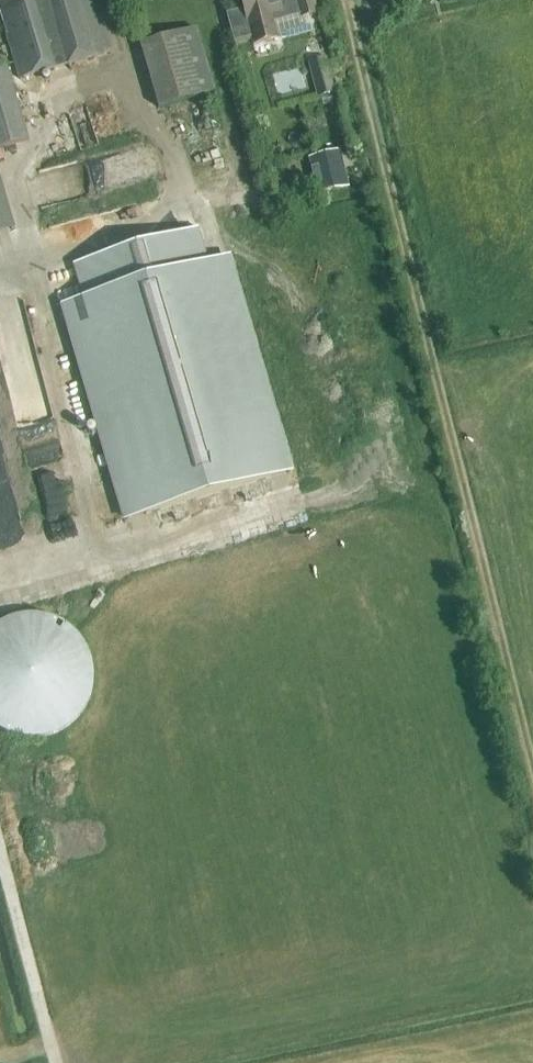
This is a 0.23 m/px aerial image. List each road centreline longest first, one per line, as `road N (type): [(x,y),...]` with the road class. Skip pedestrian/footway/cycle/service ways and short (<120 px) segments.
road 1 (track): [(345,0),(532,767)]
road 2 (track): [(0,853),(54,1062)]

